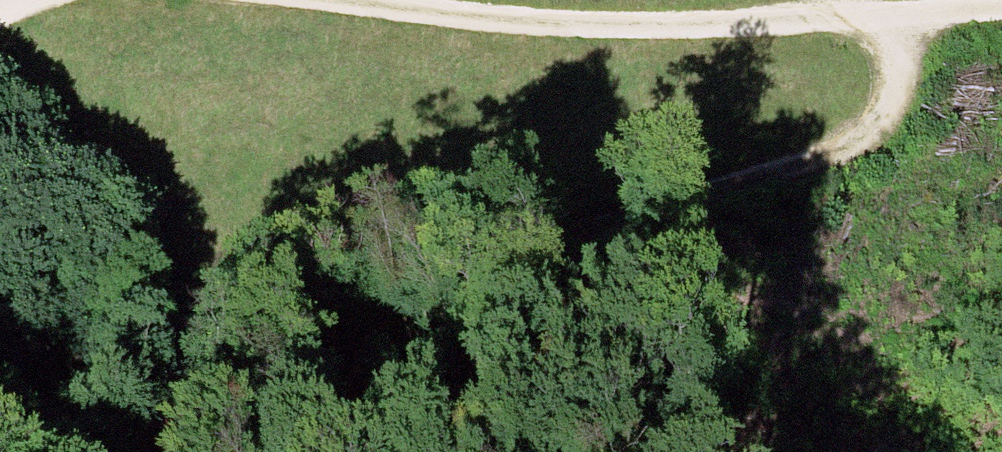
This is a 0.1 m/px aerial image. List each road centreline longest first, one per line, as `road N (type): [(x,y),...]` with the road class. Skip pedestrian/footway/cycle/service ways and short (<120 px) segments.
road 1 (track): [(893,26),(899,82),(875,133),(397,294),(197,379),(88,451)]
road 2 (track): [(1001,16),(893,26),(450,0)]

